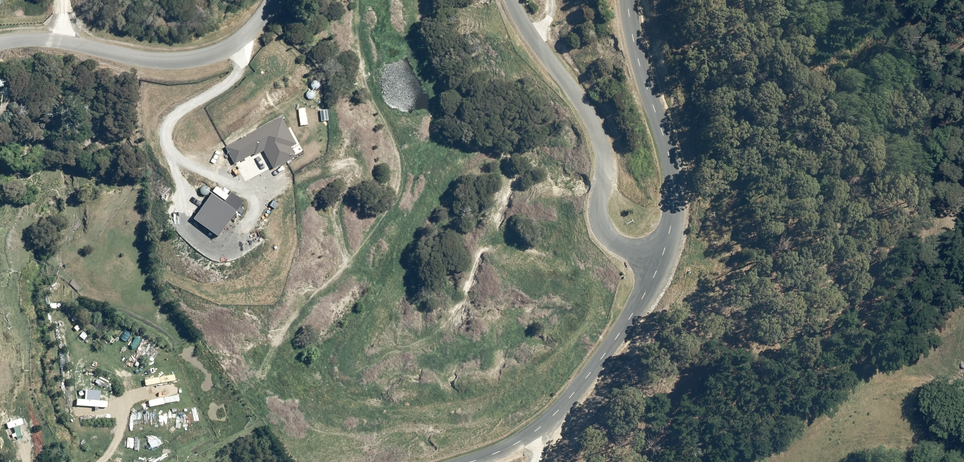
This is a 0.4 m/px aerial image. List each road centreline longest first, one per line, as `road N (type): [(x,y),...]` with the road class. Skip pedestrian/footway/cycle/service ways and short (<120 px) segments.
road 1 (residential): [(512,0),(582,100),(601,143),(602,217),(610,234),(658,266)]
road 2 (residential): [(0,43),(49,38),(176,65),(214,56),(249,33),(270,0)]
road 3 (unclassified): [(470,461),(521,441),(558,411),(630,318),(658,266)]
road 4 (unclassified): [(658,266),(672,224),(673,179),(627,0)]

